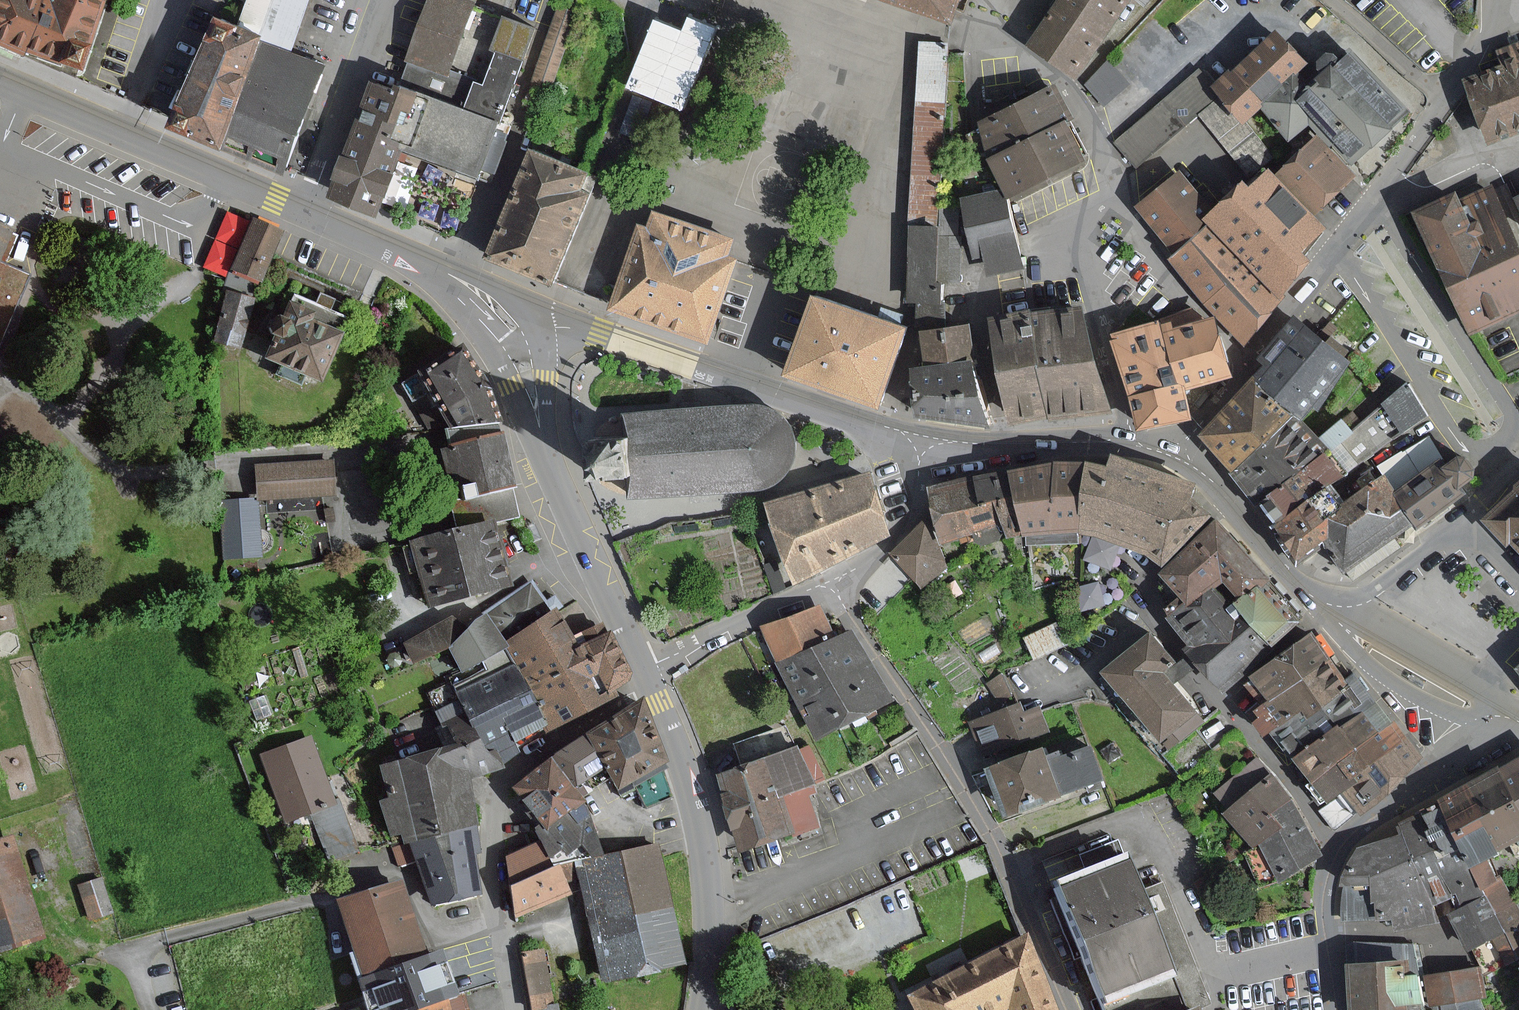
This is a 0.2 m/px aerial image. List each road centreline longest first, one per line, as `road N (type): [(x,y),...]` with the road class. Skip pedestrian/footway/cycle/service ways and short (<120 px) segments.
road 1 (residential): [(828,581),(964,786),(1068,1009)]
road 2 (residential): [(1249,363),(1469,67),(1490,0)]
road 3 (residential): [(510,1009),(488,862),(505,785),(529,759),(651,682)]
road 4 (tertiary): [(926,436),(616,342),(570,333),(537,338)]
road 5 (tertiary): [(651,682),(689,773),(708,859),(704,1009)]
road 6 (tertiary): [(307,214),(0,82)]
road 7 (residential): [(1145,599),(1338,849)]
road 8 (residential): [(1131,445),(1087,262),(1094,222),(1111,203)]
road 9 (tertiary): [(543,444),(645,668)]
road 10 (tertiary): [(1315,603),(1393,683),(1449,709),(1518,725)]
road 11 (residential): [(1111,203),(1081,107),(1059,78),(1017,47),(1024,0)]
road 12 (residential): [(389,0),(307,214)]
road 13 (residential): [(1518,578),(1466,521),(1349,612)]
road 14 (residential): [(1338,849),(1492,737),(1518,730)]
road 15 (residential): [(1111,203),(1123,208),(1154,259),(1249,363)]
road 16 (tertiary): [(1131,445),(926,436)]
road 17 (tertiary): [(1315,603),(1215,483),(1175,457)]
road 18 (residential): [(828,581),(645,668)]
road 19 (residential): [(926,436),(918,494),(901,531),(828,581)]
road 20 (tertiary): [(537,338),(491,288),(393,256)]
road 21 (residential): [(1336,1009),(1323,916),(1338,849)]
road 22 (tertiary): [(393,256),(454,296),(500,354)]
road 23 (tertiary): [(1478,678),(1397,629),(1349,612)]

